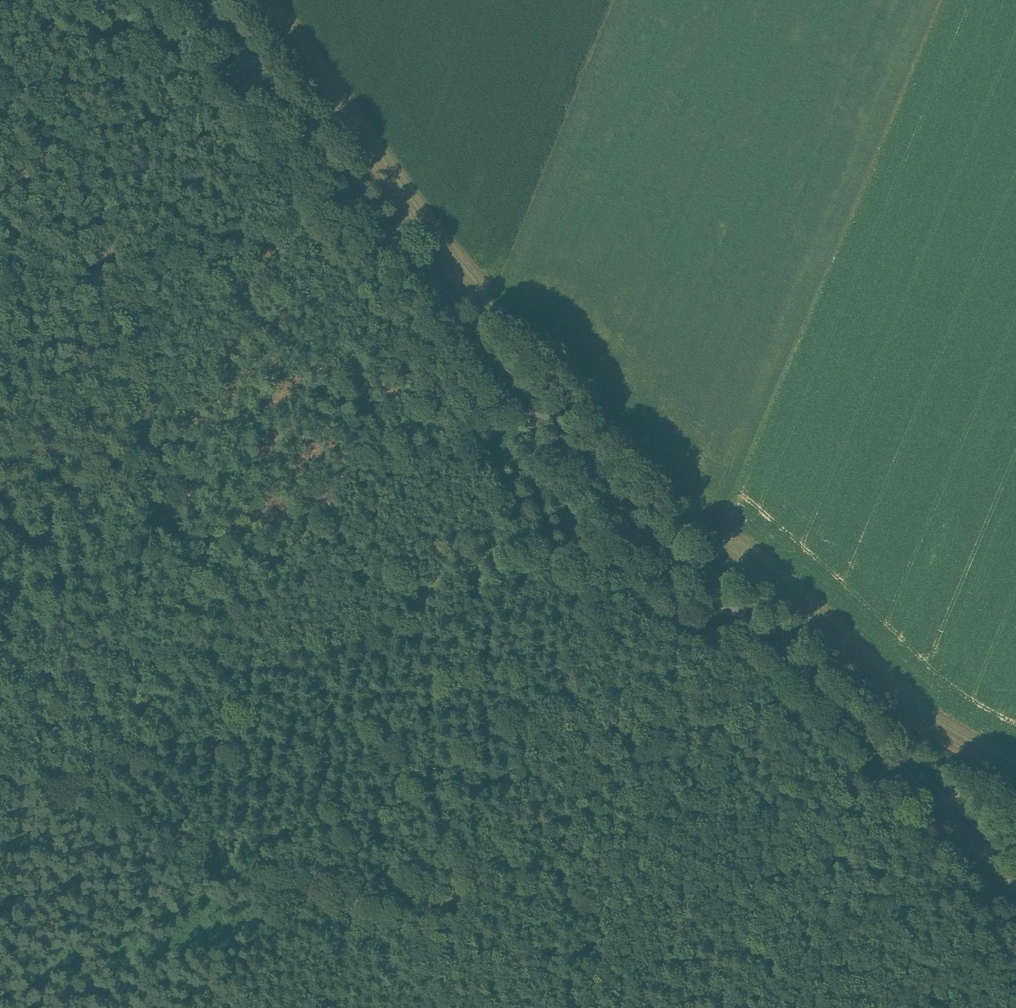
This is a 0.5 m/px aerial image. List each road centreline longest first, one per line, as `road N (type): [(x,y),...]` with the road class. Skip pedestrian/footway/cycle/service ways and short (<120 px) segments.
road 1 (unclassified): [(201,0),(519,394),(1015,884)]
road 2 (track): [(141,0),(399,322),(583,569)]
road 3 (track): [(583,569),(662,650),(1015,963)]

